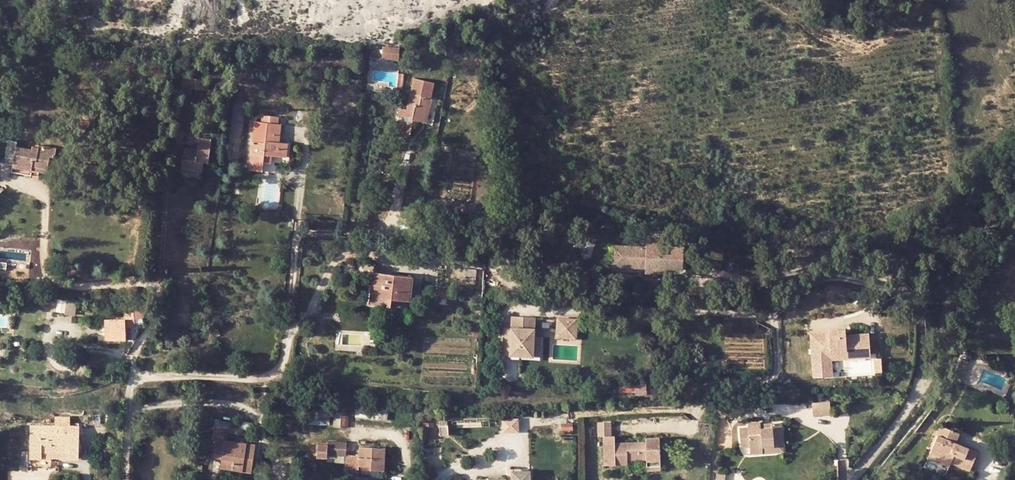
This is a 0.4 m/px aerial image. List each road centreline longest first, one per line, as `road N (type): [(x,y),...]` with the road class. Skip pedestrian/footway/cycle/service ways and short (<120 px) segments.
road 1 (residential): [(852,479),(904,410),(920,376),(923,319),(896,290),(819,279),(777,309),(772,378),(718,384),(700,407),(570,414)]
road 2 (residential): [(137,377),(262,376),(277,368),(298,220)]

